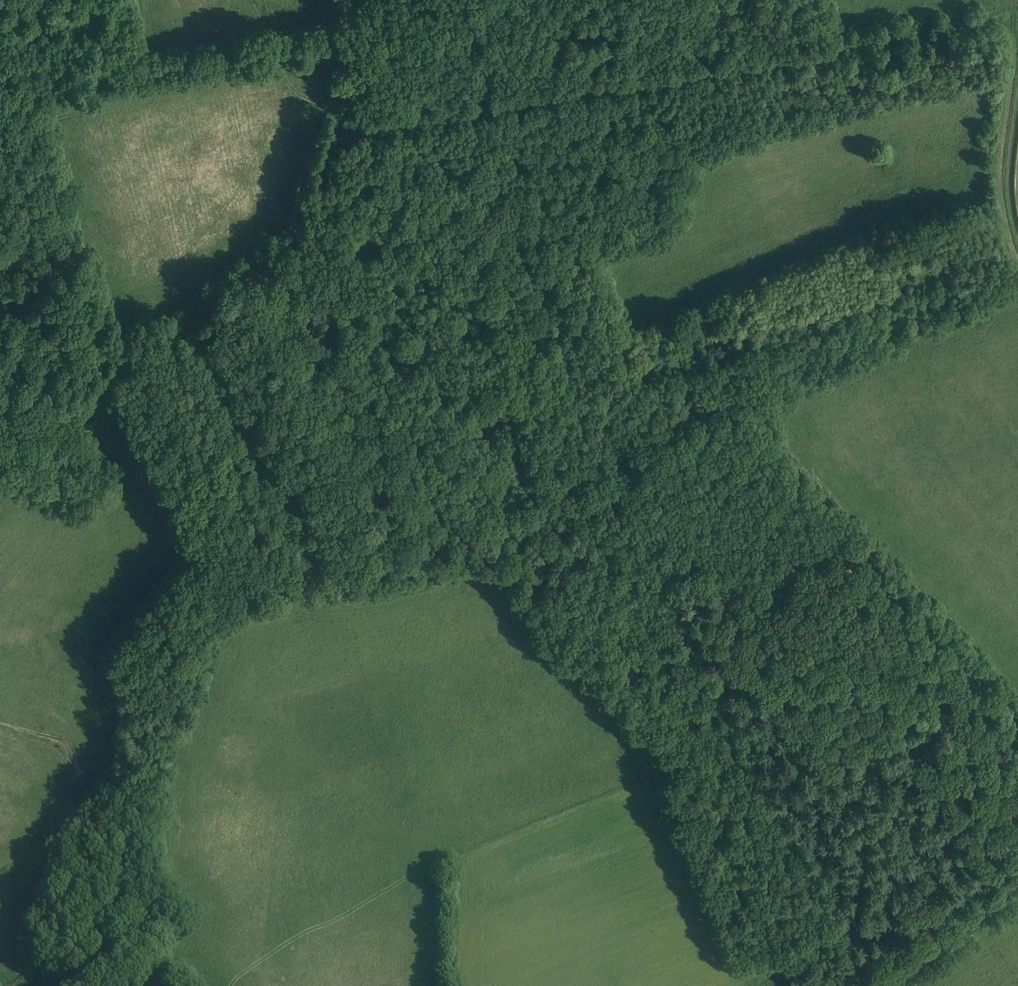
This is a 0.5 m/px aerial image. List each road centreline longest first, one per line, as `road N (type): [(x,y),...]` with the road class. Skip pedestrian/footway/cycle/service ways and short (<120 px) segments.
road 1 (track): [(276,47),(331,47),(345,106),(397,118),(996,24),(1014,47),(1000,183),(1017,259)]
road 2 (track): [(1017,885),(880,985)]

